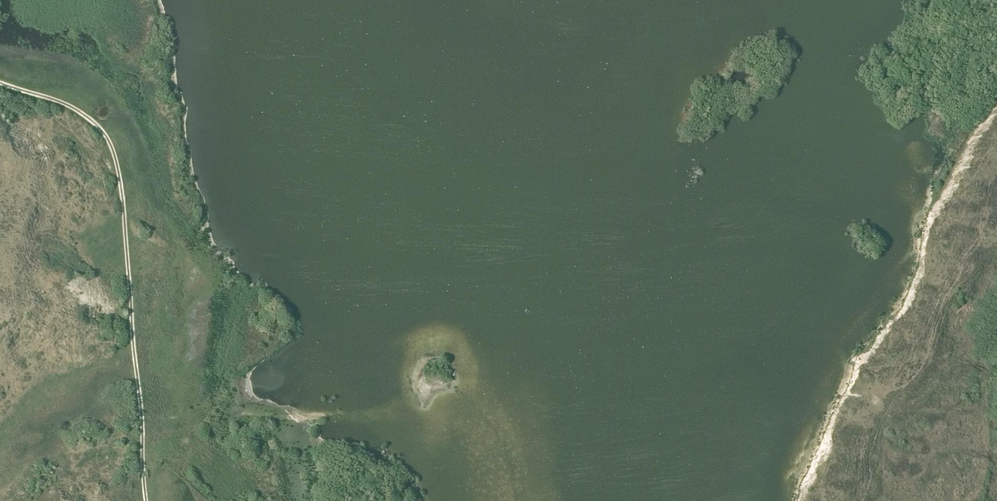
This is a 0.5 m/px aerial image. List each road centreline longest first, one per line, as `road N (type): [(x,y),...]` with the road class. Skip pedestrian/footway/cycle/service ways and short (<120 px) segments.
road 1 (track): [(147,500),(115,156),(80,112),(0,85)]

